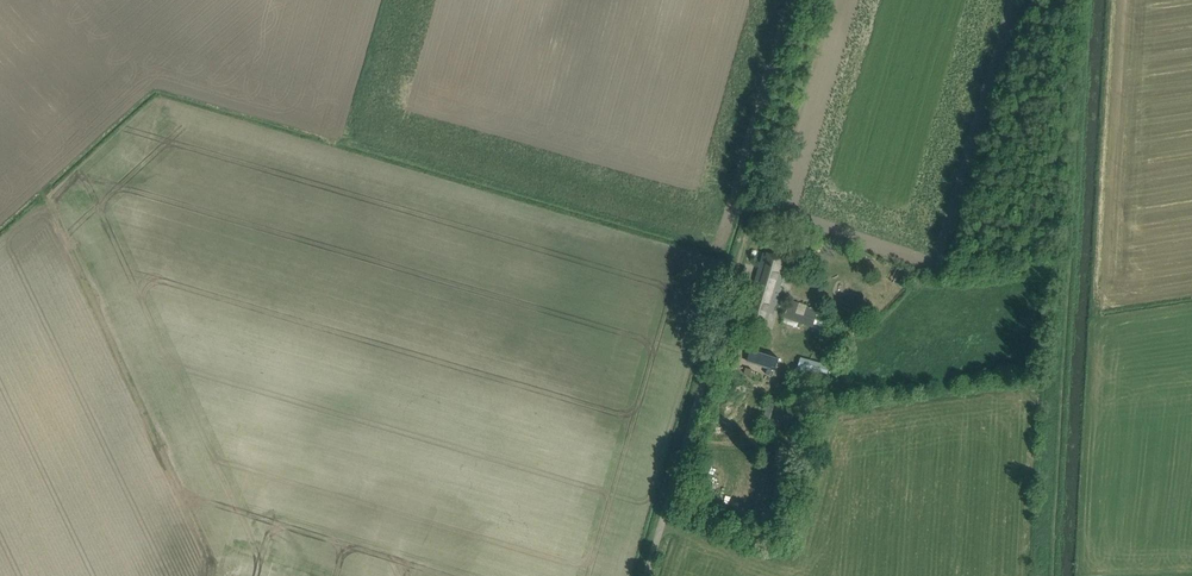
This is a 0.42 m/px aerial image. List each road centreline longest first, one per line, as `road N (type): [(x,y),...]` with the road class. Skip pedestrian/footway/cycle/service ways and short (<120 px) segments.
road 1 (residential): [(645,575),(720,335)]

